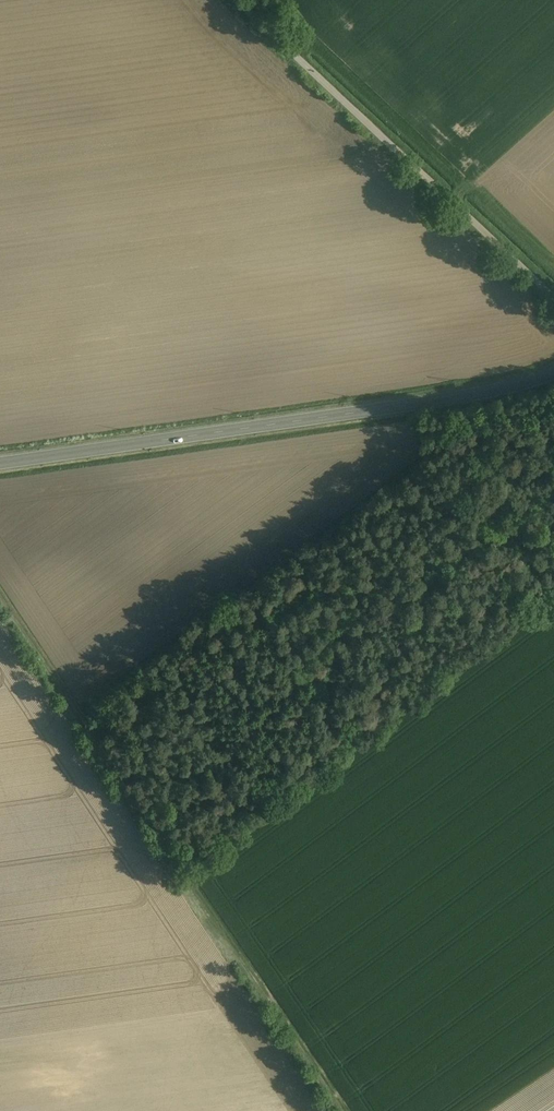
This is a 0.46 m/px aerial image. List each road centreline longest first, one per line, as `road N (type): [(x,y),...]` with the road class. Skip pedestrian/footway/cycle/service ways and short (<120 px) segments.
road 1 (track): [(0,604),(187,908),(325,1110)]
road 2 (secondary): [(553,373),(502,390),(0,463)]
road 3 (unclassified): [(553,298),(234,0)]
road 4 (track): [(187,908),(0,934)]

